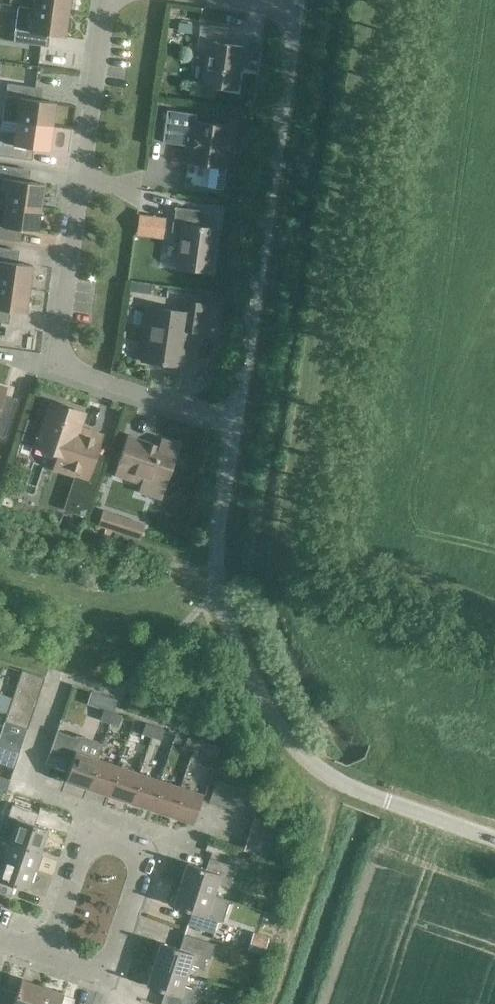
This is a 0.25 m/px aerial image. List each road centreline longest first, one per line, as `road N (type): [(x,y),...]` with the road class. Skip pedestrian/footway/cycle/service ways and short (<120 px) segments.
road 1 (residential): [(238,422),(59,366),(109,0)]
road 2 (residential): [(387,801),(332,777),(296,744),(231,614),(221,551),(238,422)]
road 3 (residential): [(300,7),(238,422)]
road 4 (residential): [(58,951),(121,971),(159,853),(96,832)]
road 5 (residential): [(96,832),(58,951)]

